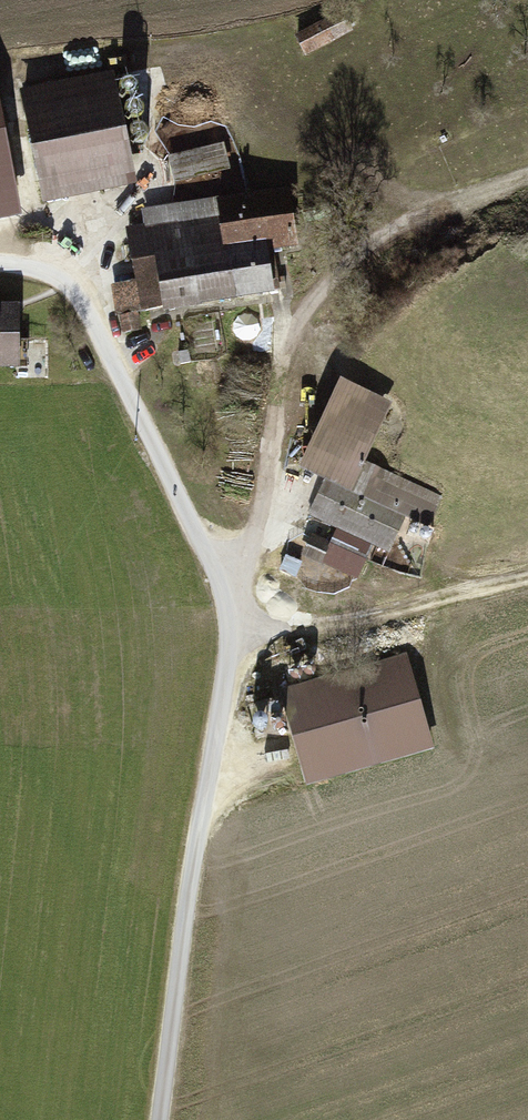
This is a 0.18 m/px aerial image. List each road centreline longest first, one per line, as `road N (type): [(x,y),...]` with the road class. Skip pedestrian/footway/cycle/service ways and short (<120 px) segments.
road 1 (track): [(0,263),(79,272),(168,469),(235,588),(246,630),(194,861),(161,1119)]
road 2 (track): [(246,630),(283,344),(357,253),(438,202),(527,173)]
road 3 (track): [(246,630),(527,586)]

